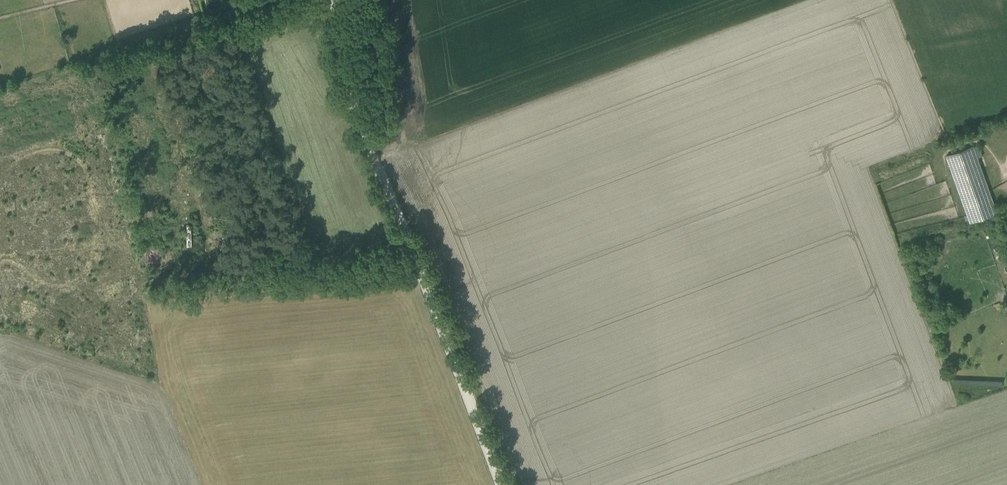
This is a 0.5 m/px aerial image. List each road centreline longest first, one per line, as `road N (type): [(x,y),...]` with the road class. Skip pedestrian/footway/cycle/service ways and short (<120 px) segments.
road 1 (unclassified): [(498,484),(393,213),(350,88),(331,0)]

